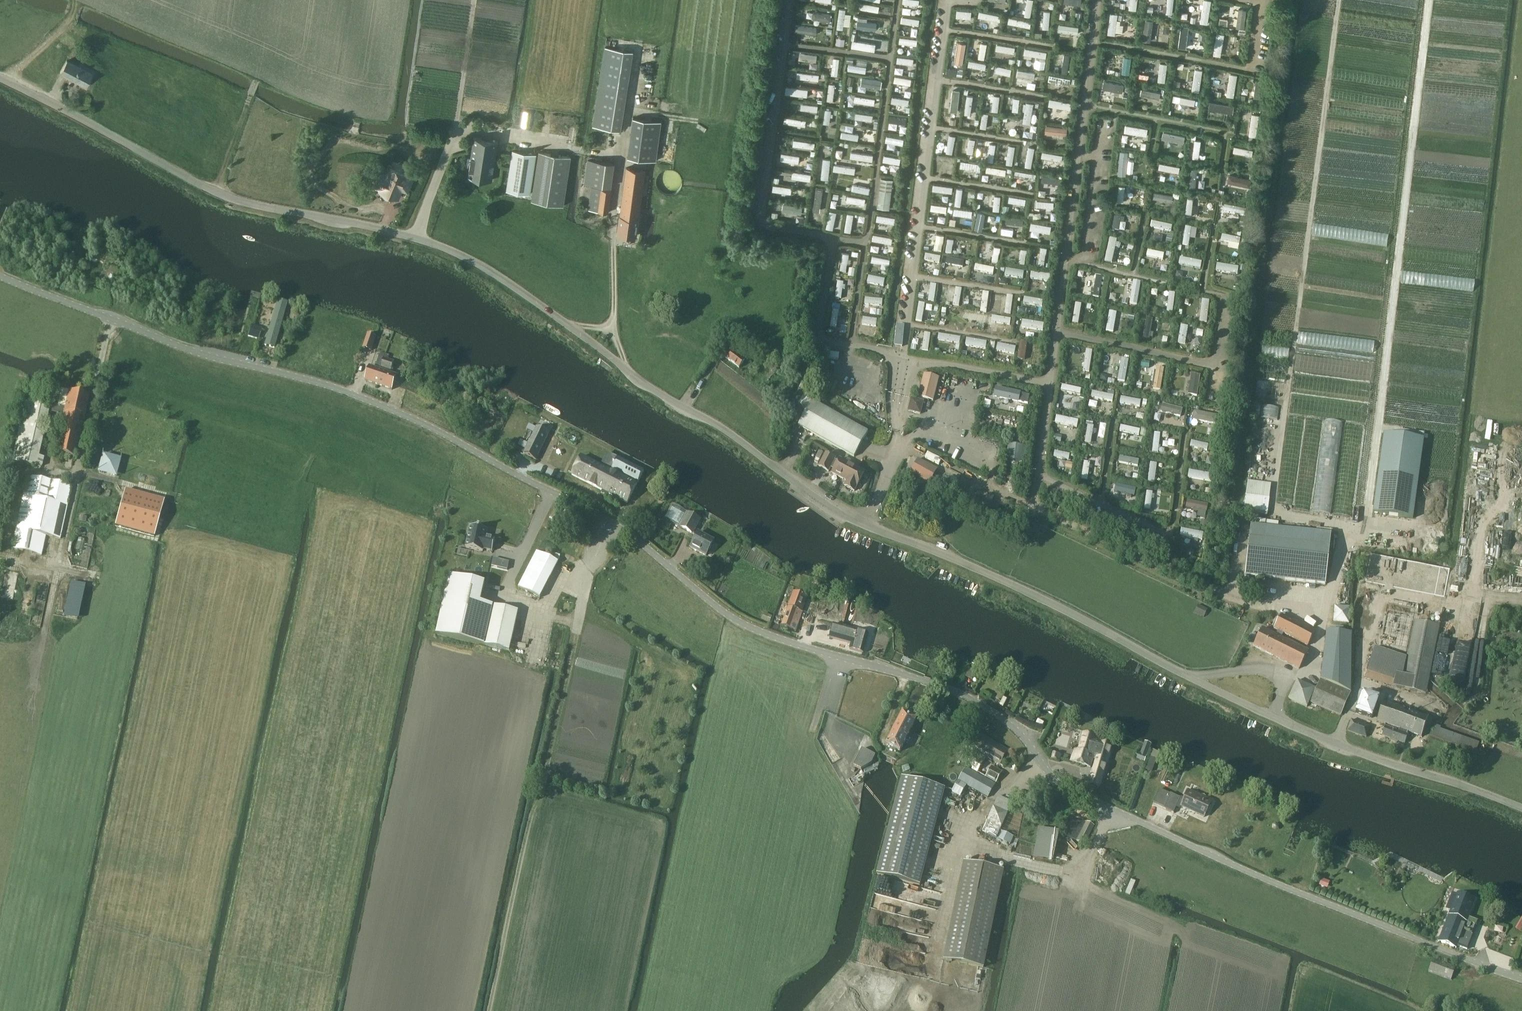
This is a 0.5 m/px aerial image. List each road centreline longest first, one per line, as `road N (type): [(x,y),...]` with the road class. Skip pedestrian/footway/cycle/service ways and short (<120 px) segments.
road 1 (tertiary): [(1521,806),(1336,743),(834,507),(456,253),(216,192),(0,78)]
road 2 (unclassified): [(1521,978),(1308,897),(1058,782),(1015,729),(954,691),(757,631),(613,523),(421,422),(343,390),(199,353),(0,276)]
road 3 (track): [(1262,515),(1364,530),(1428,0)]
road 4 (track): [(418,239),(457,139),(477,0)]
road 5 (track): [(216,192),(258,80)]

